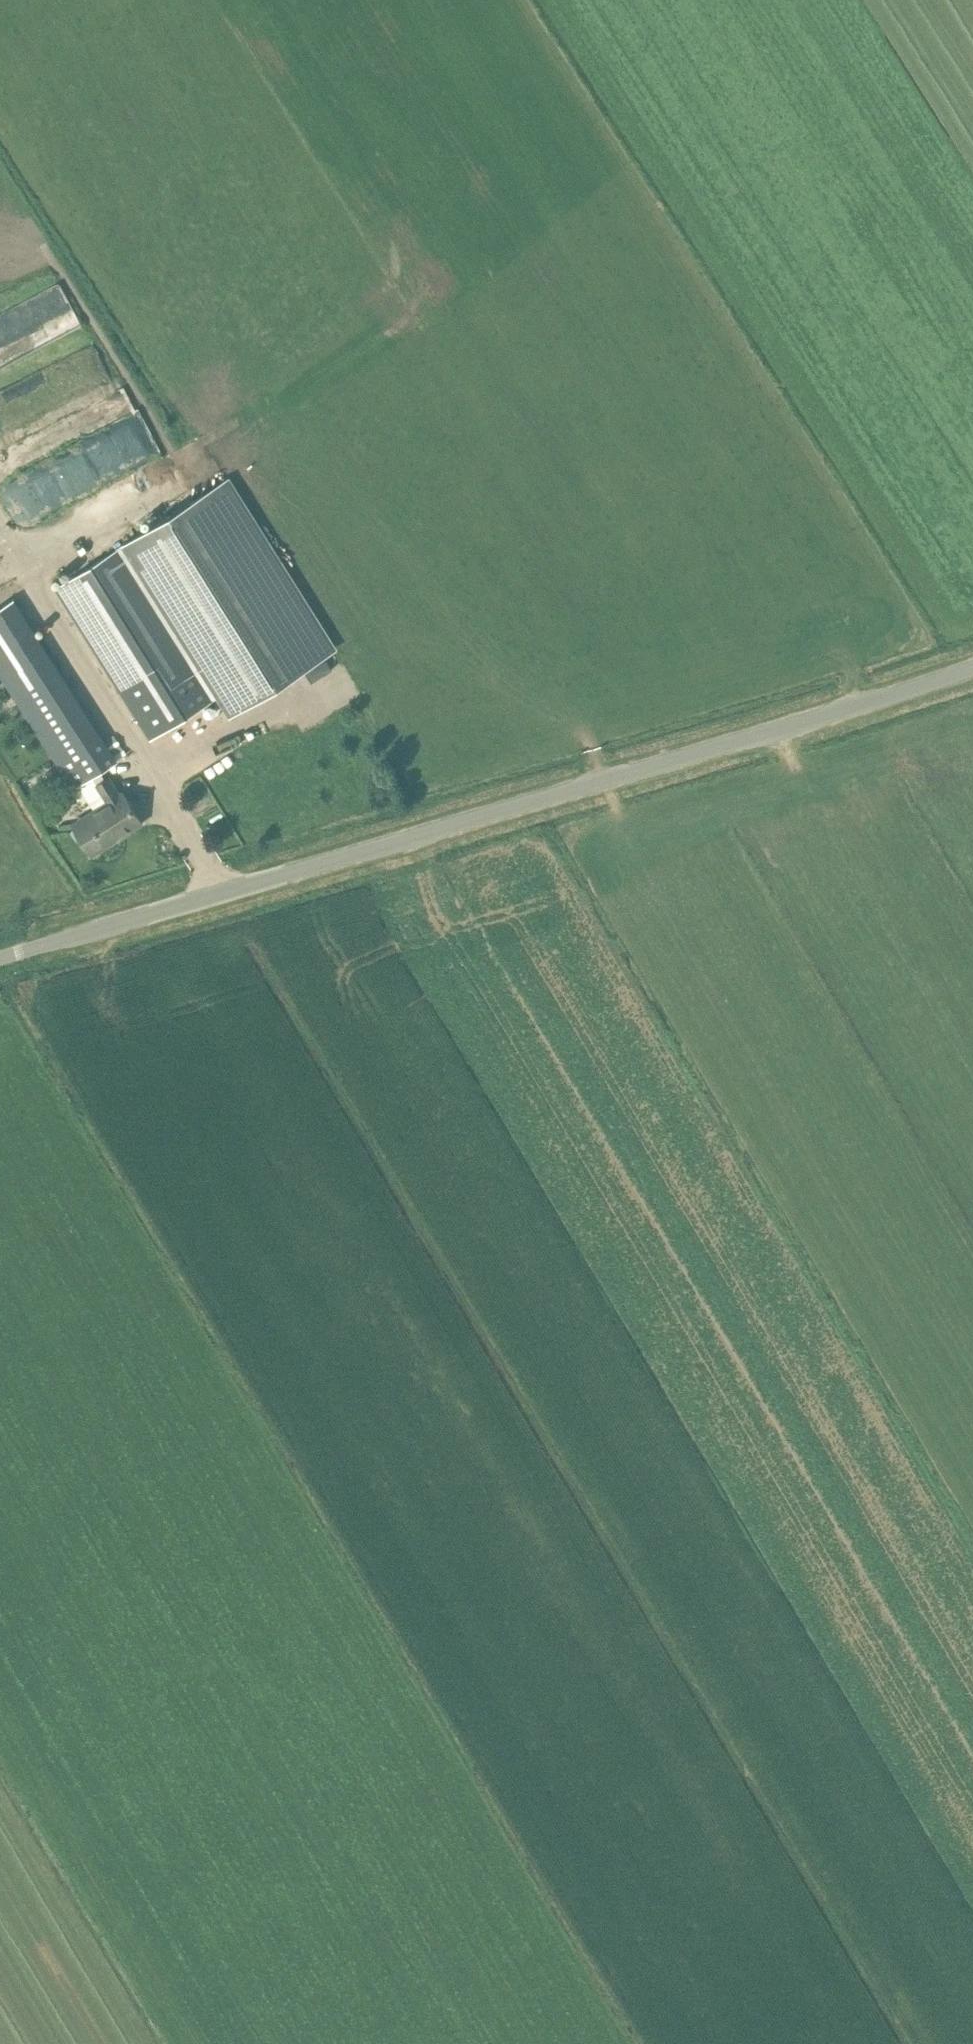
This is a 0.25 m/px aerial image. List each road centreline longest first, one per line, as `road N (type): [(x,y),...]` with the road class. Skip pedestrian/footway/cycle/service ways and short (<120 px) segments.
road 1 (unclassified): [(0,956),(972,668)]

